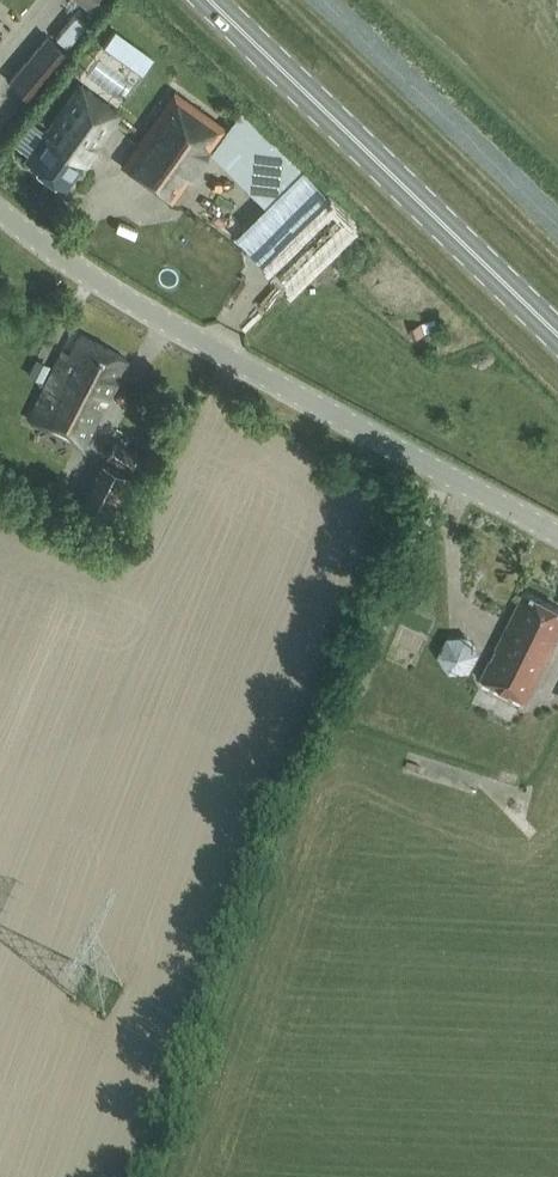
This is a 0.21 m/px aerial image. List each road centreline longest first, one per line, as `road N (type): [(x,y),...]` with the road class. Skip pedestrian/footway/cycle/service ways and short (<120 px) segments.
road 1 (unclassified): [(557,534),(176,327),(0,212)]
road 2 (primary): [(557,335),(209,0)]
road 3 (track): [(293,0),(557,255)]

